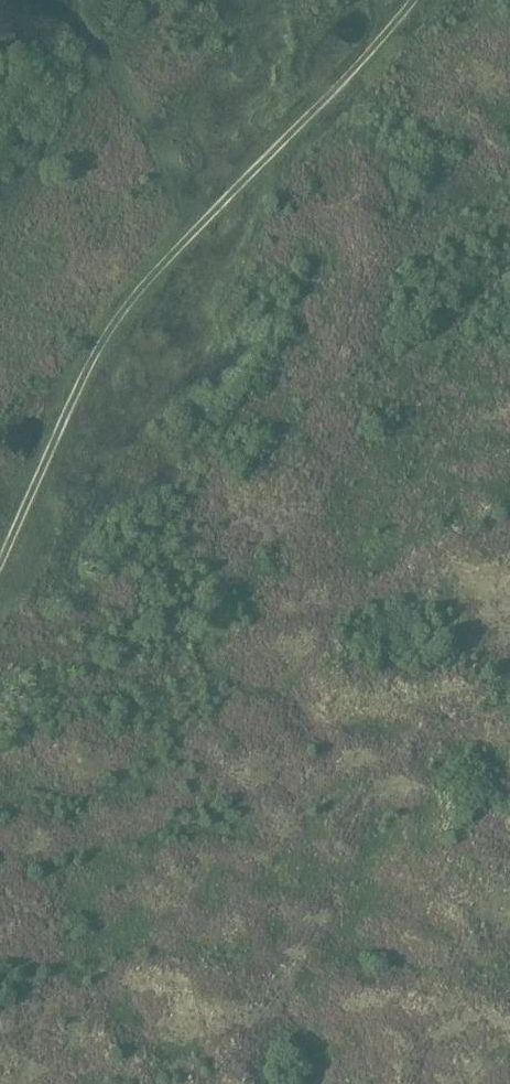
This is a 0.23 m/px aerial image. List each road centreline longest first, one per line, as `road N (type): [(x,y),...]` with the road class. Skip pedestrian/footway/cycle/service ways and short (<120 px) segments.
road 1 (track): [(407,0),(94,349),(0,558)]

